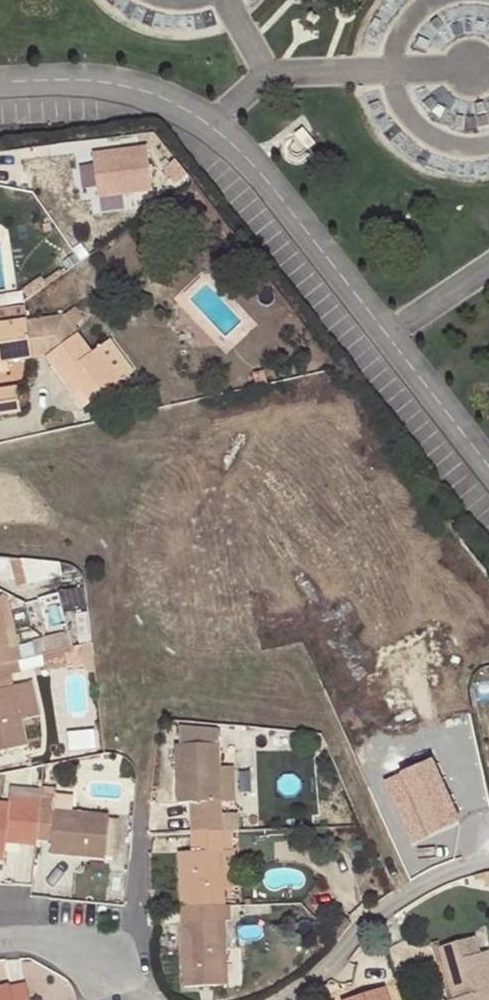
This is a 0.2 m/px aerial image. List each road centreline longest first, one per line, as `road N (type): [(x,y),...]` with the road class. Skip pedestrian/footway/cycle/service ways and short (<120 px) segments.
road 1 (residential): [(129,988),(143,801)]

